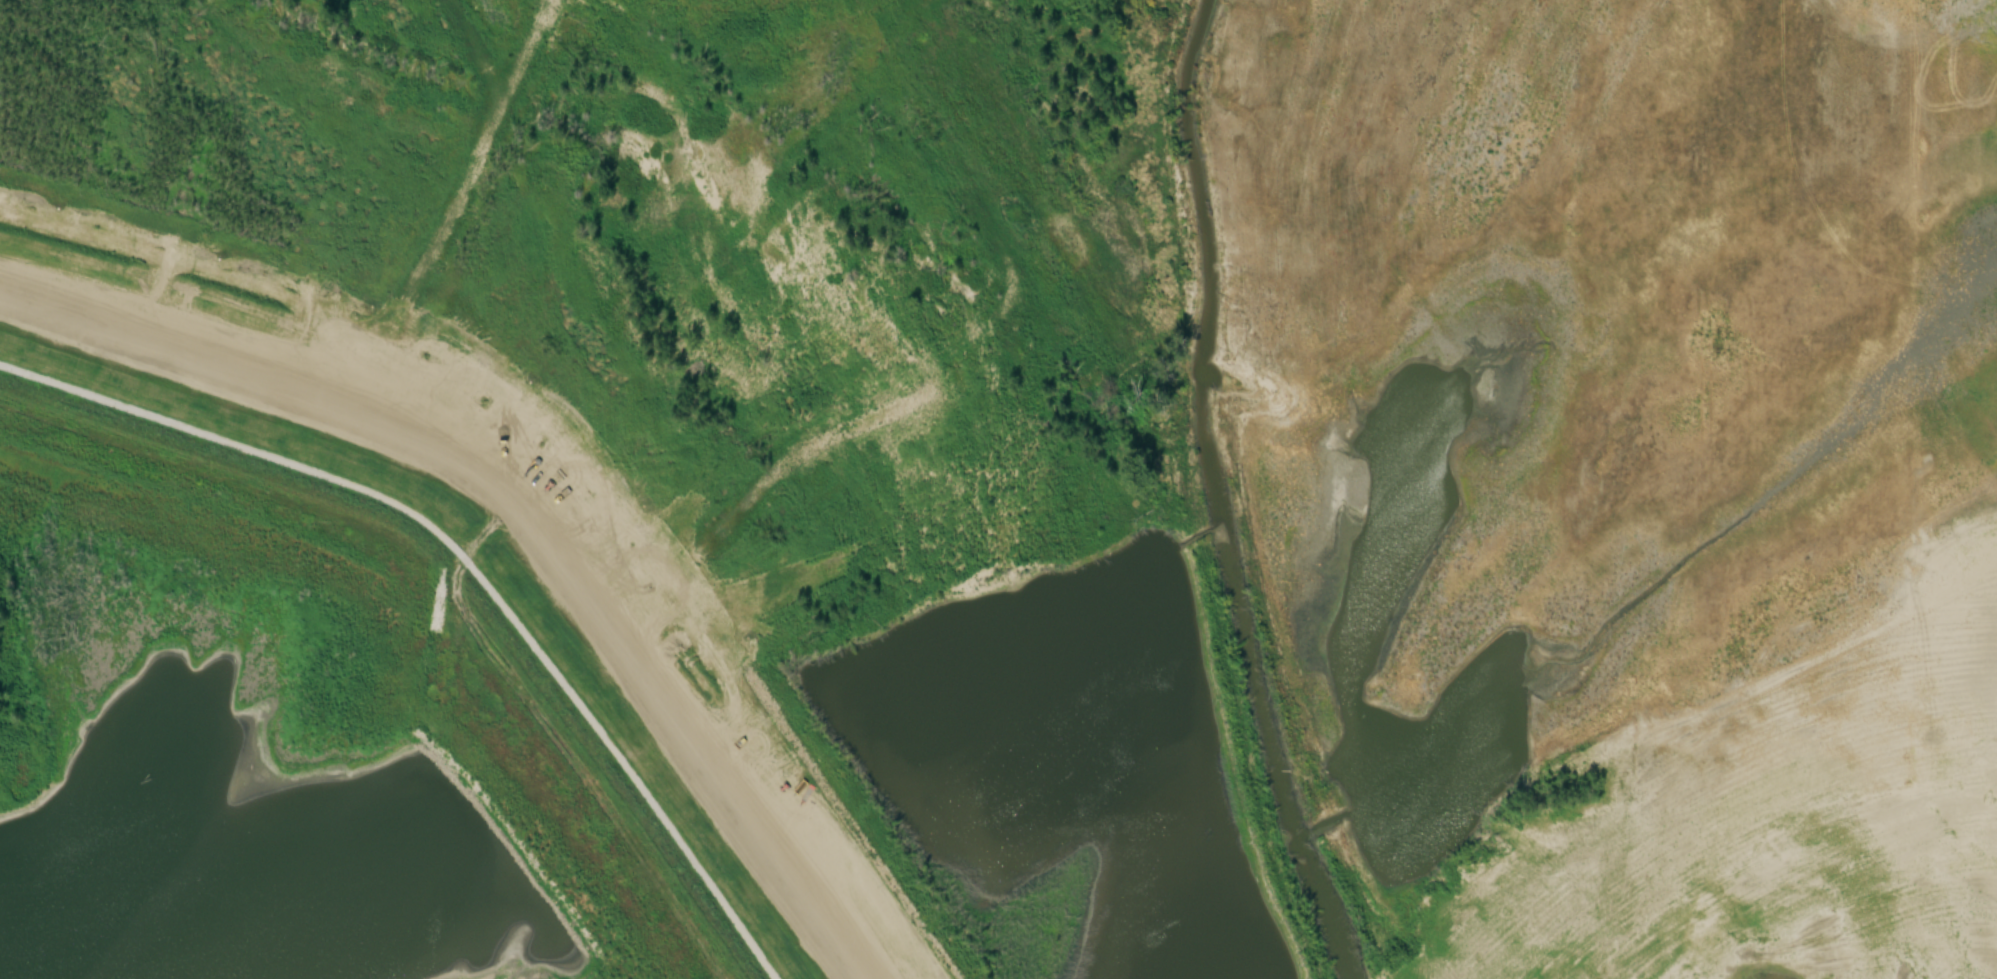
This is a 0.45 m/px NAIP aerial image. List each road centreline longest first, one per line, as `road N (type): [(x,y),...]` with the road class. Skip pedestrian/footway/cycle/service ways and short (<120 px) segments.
road 1 (residential): [(1996,762),(1523,755)]

